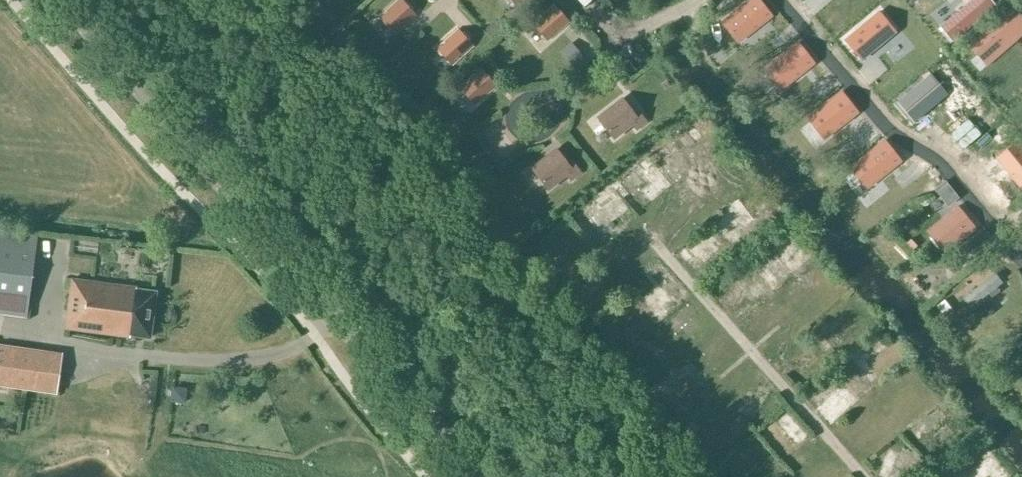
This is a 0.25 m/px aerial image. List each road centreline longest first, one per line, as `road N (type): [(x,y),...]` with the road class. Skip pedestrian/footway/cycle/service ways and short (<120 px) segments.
road 1 (tertiary): [(485,476),(68,0)]

